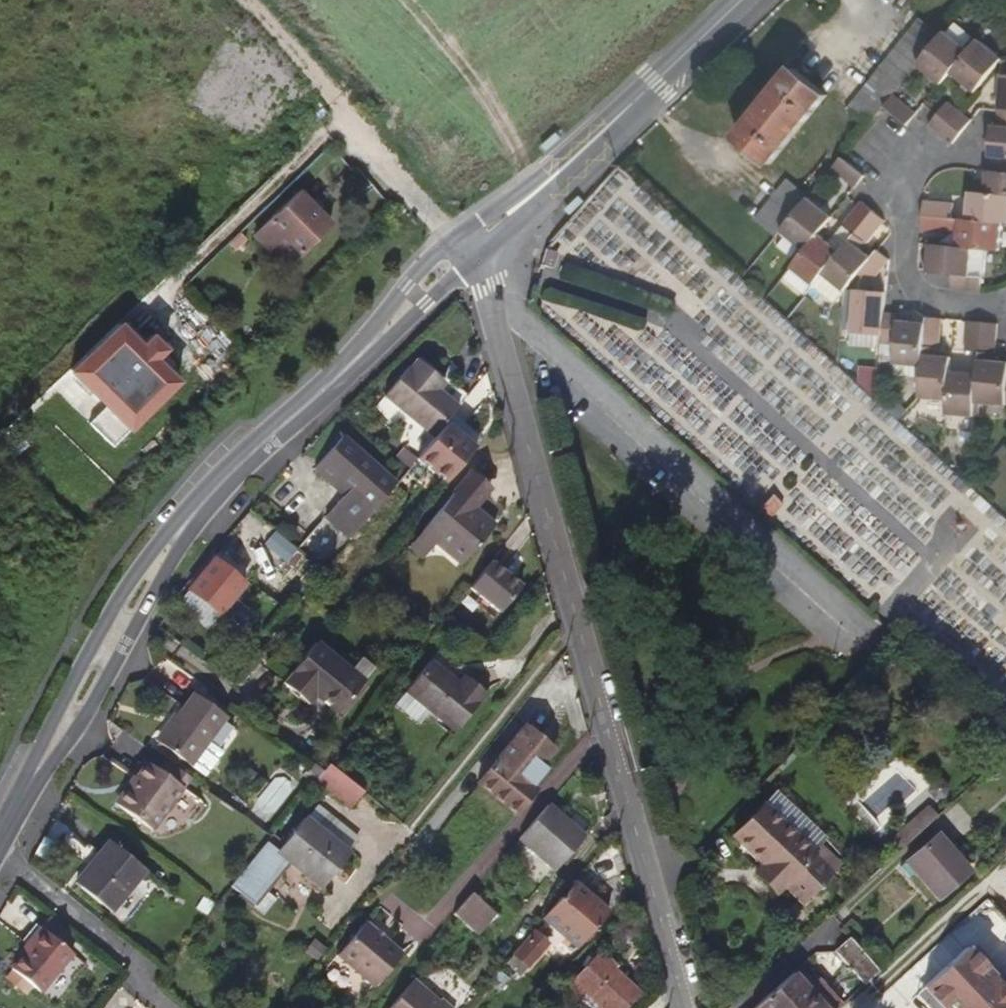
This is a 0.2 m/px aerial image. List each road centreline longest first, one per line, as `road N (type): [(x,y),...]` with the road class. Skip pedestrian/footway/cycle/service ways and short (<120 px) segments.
road 1 (tertiary): [(0,838),(165,551),(212,495),(472,250)]
road 2 (residential): [(688,1007),(490,293)]
road 3 (residential): [(490,293),(873,630)]
road 4 (tertiary): [(472,250),(744,0)]
road 5 (residential): [(1005,304),(934,302),(909,281),(907,178),(919,149)]
road 6 (track): [(350,123),(246,0)]

